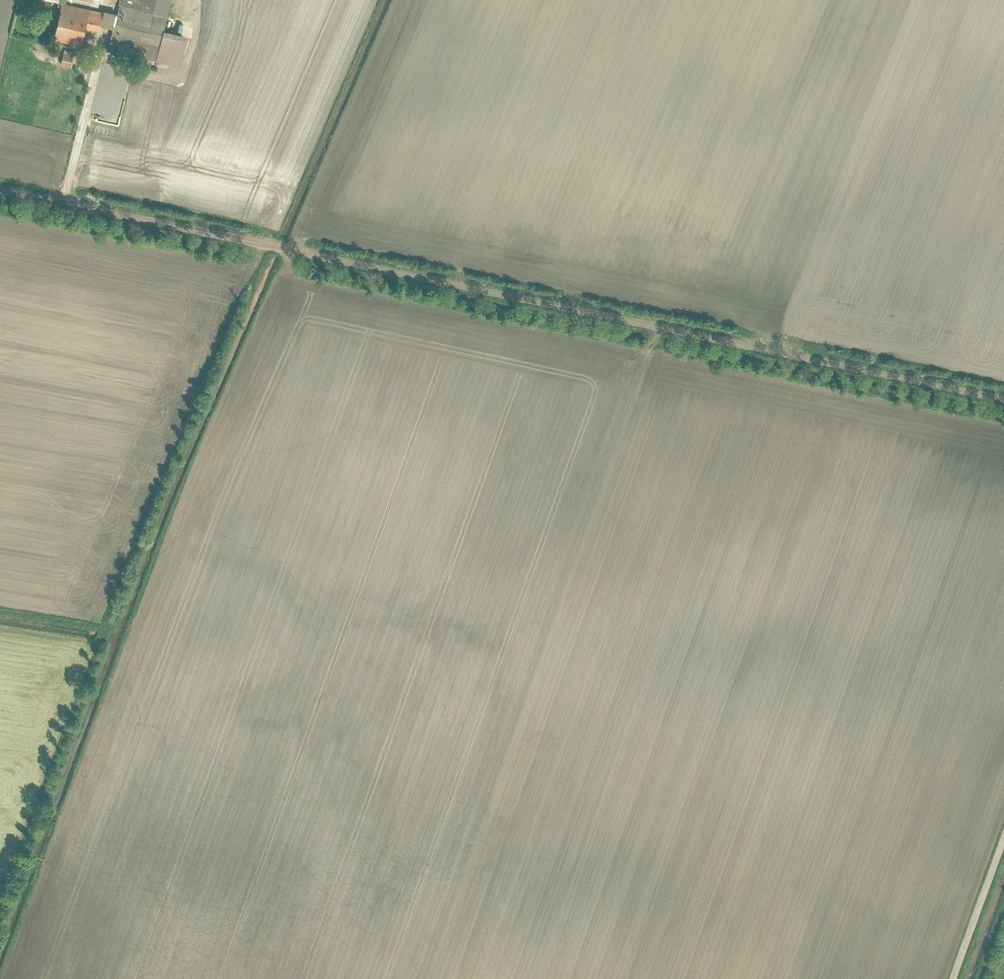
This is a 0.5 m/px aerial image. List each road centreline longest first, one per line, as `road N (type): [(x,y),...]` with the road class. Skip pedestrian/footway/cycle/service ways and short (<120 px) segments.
road 1 (unclassified): [(1003,392),(0,186)]
road 2 (track): [(940,978),(1003,801)]

